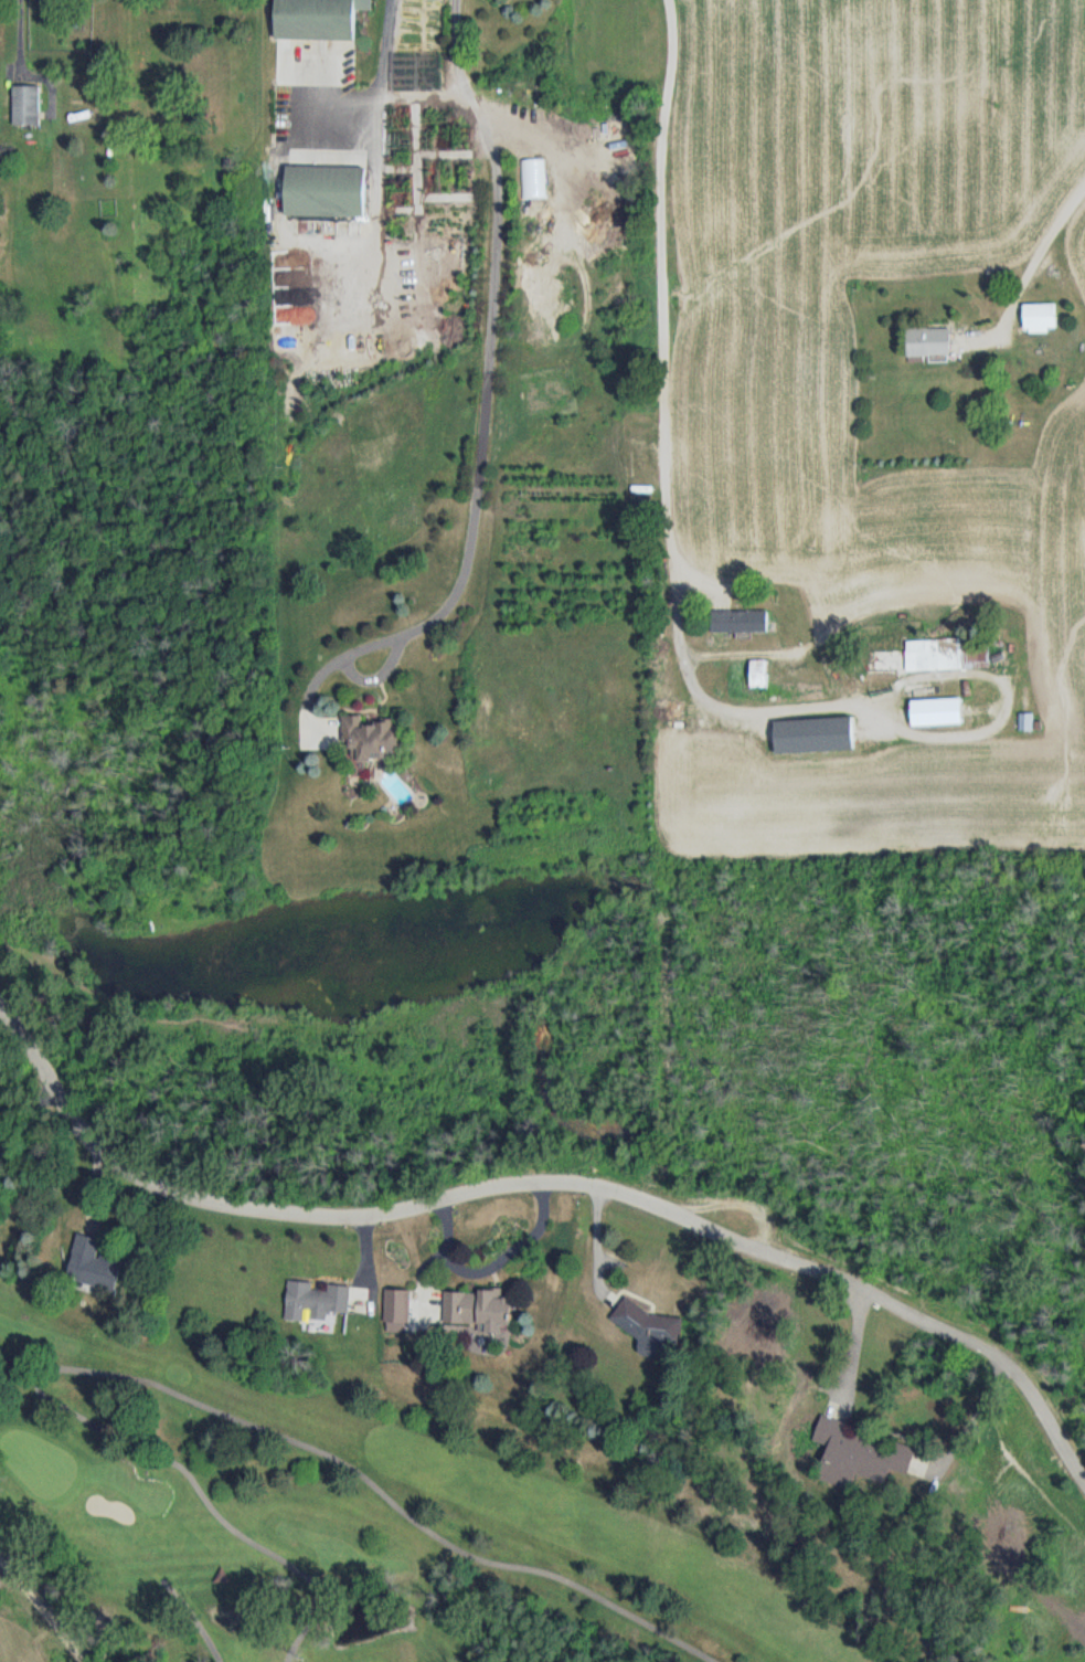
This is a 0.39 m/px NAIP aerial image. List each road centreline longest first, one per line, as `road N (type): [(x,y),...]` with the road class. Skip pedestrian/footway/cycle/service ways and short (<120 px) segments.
road 1 (residential): [(535,1179),(604,1187),(848,1283),(1004,1358),(1027,1377),(1084,1481)]
road 2 (residential): [(0,1006),(114,1156),(174,1189),(350,1211),(535,1179)]

